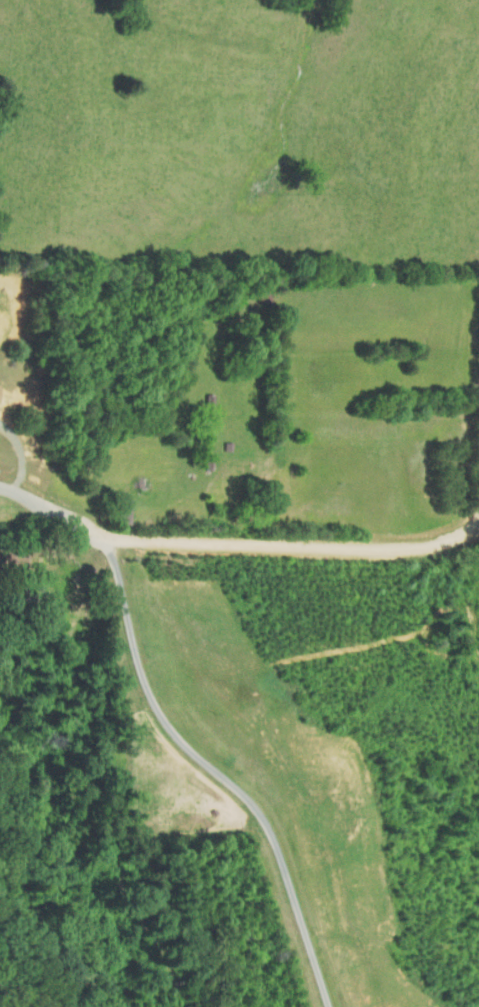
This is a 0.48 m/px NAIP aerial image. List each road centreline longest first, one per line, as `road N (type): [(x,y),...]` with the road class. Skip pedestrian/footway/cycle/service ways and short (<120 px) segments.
road 1 (residential): [(94,535),(121,570),(133,640),(161,712),(278,837),(331,1006)]
road 2 (residential): [(0,484),(75,527),(130,541),(418,548),(467,537),(478,525)]

